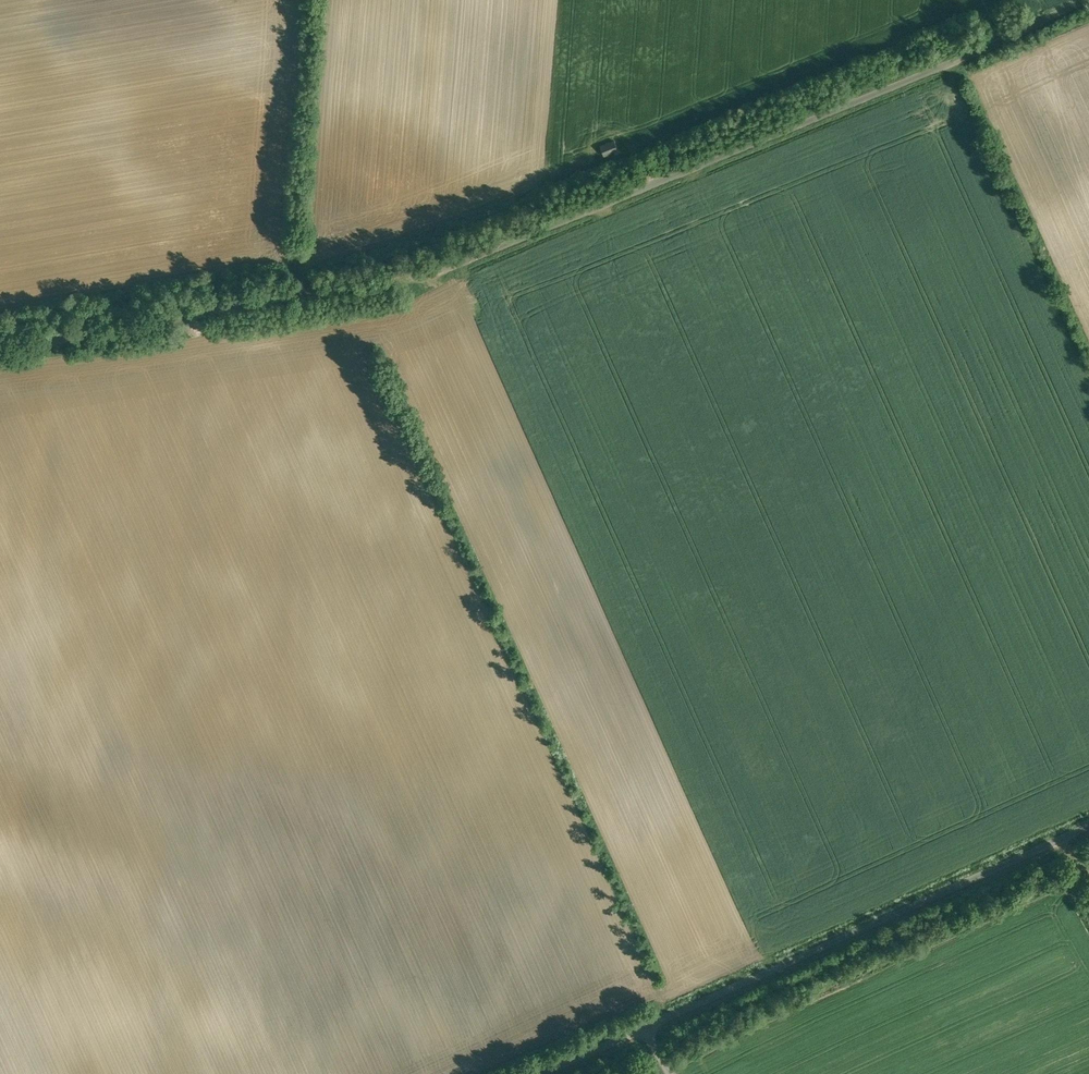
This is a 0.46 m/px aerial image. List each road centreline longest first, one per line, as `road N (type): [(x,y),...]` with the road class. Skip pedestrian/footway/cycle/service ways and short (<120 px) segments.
road 1 (unclassified): [(0,336),(424,264),(1073,0)]
road 2 (residential): [(1088,826),(542,1073)]

